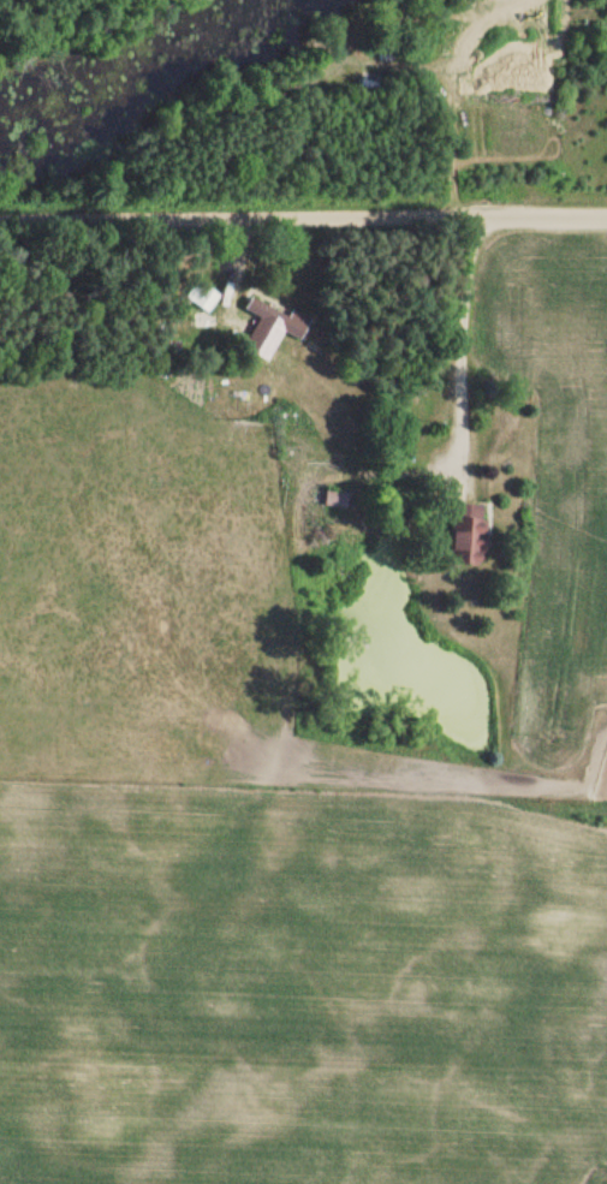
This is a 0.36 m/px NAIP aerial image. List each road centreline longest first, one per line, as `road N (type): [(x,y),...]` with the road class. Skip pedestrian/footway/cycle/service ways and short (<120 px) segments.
road 1 (residential): [(606,215),(0,216)]

